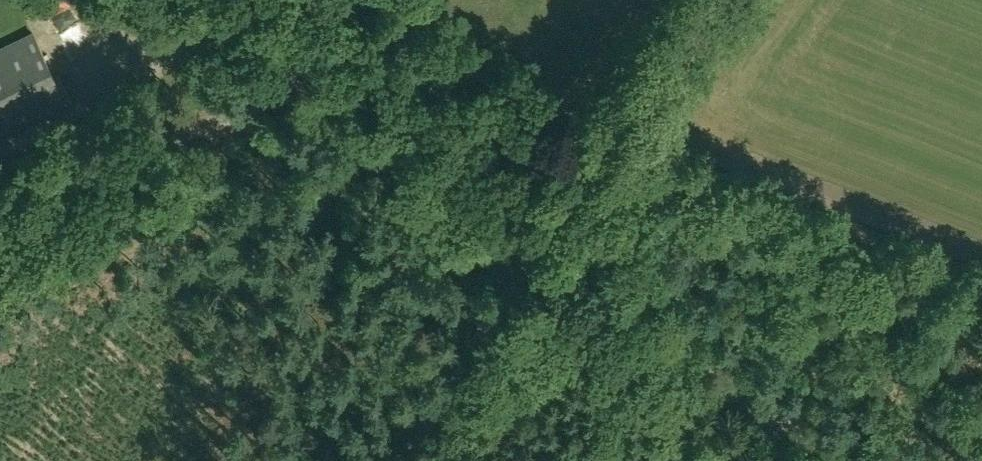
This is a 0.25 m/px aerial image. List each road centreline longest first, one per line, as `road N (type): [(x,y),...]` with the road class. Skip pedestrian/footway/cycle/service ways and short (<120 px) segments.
road 1 (unclassified): [(0,224),(289,85),(526,249)]
road 2 (unclassified): [(846,460),(526,249)]
road 3 (unclassified): [(526,249),(719,0)]
road 4 (track): [(289,85),(171,0)]

